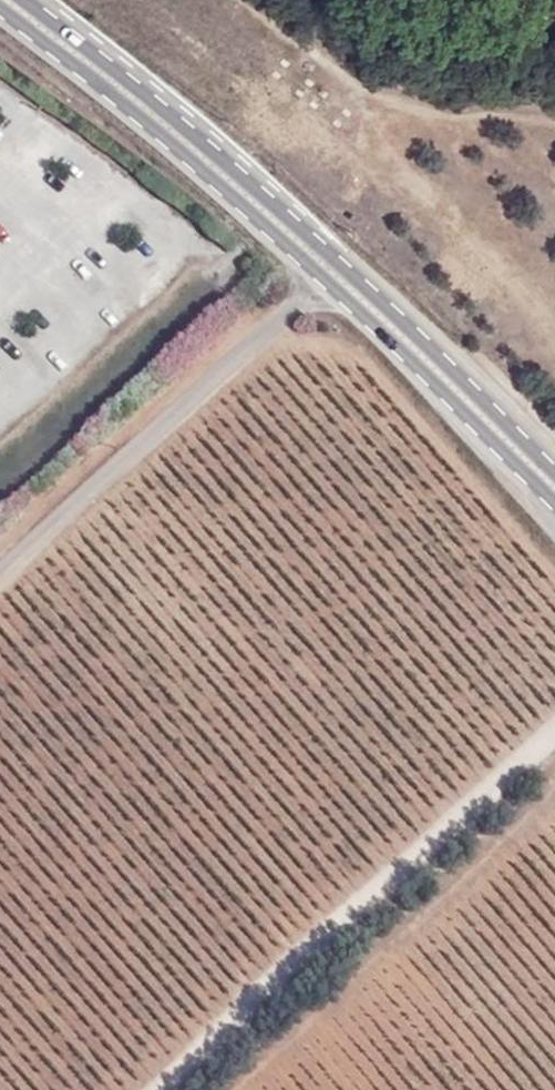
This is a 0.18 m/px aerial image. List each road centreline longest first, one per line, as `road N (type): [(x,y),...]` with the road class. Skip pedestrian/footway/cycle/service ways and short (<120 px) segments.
road 1 (primary): [(6,0),(158,117),(333,268),(554,485)]

